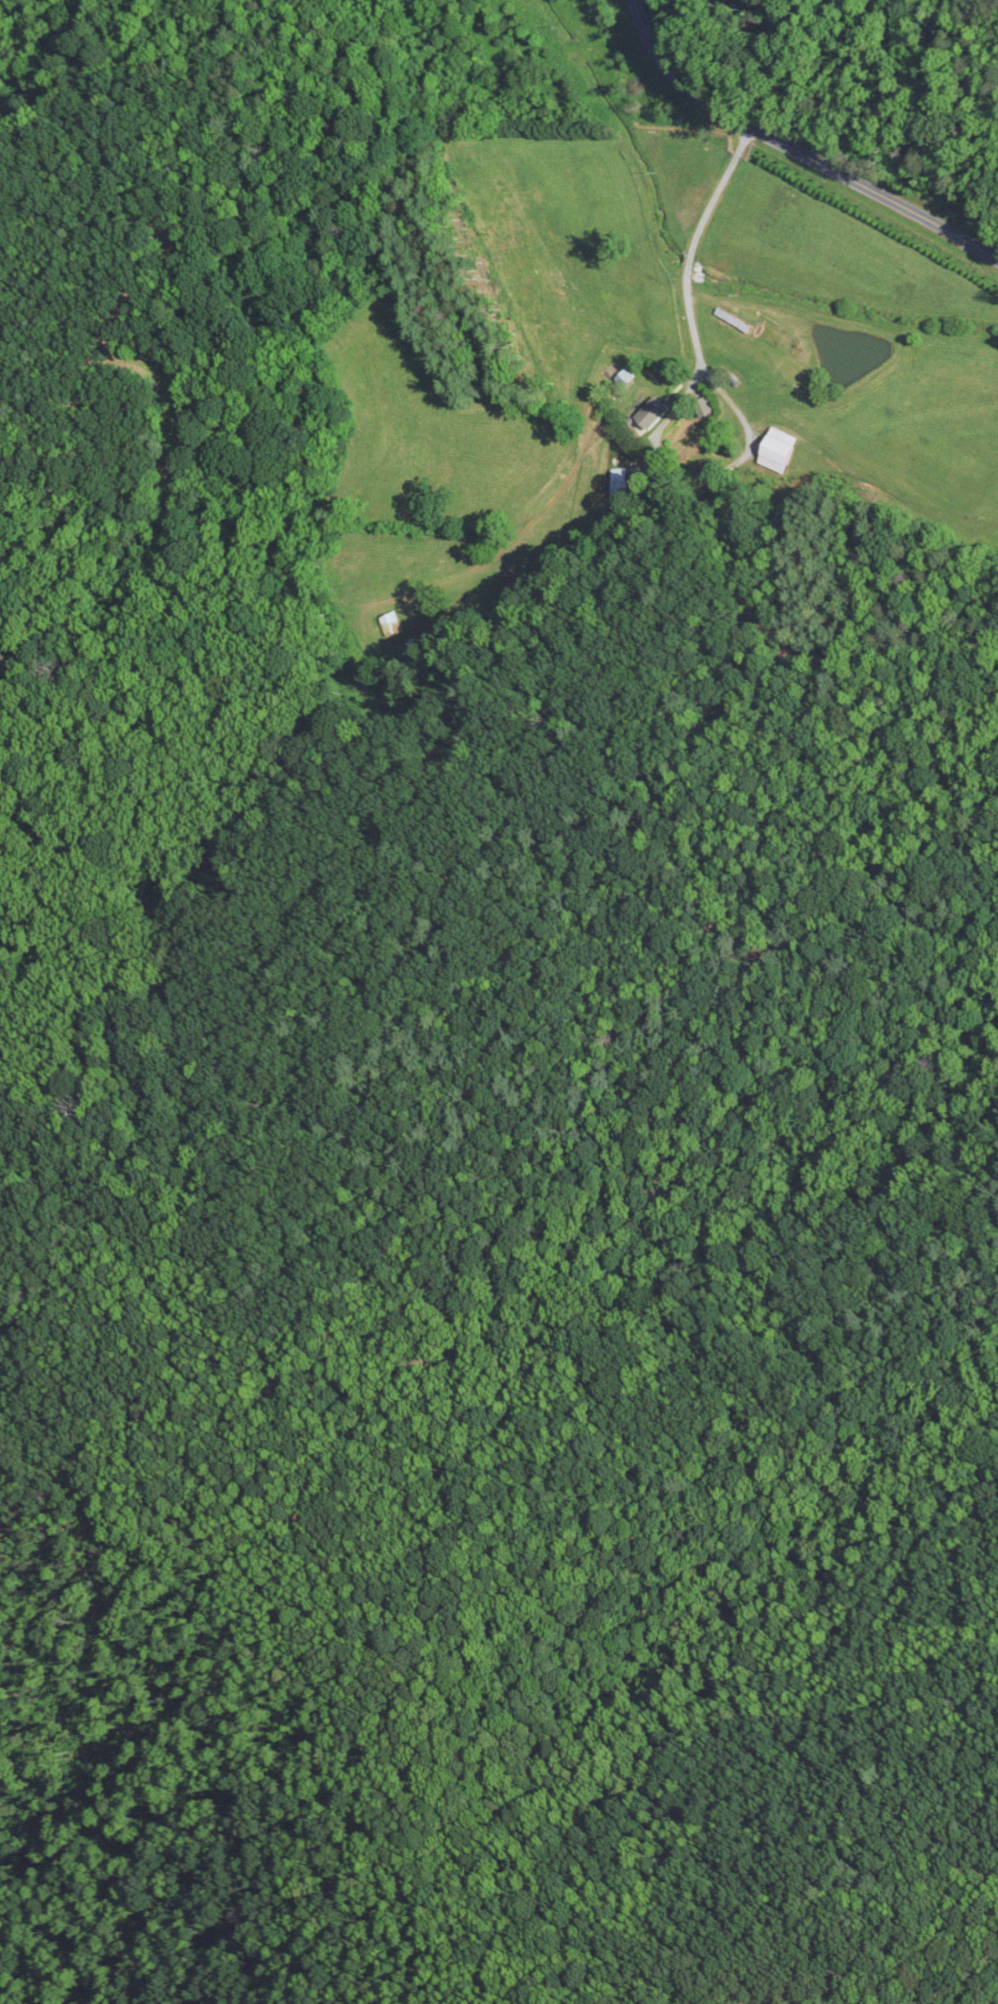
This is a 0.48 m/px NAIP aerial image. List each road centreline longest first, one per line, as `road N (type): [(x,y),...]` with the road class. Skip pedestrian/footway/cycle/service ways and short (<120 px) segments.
road 1 (residential): [(997,263),(695,99),(651,51),(632,0)]

